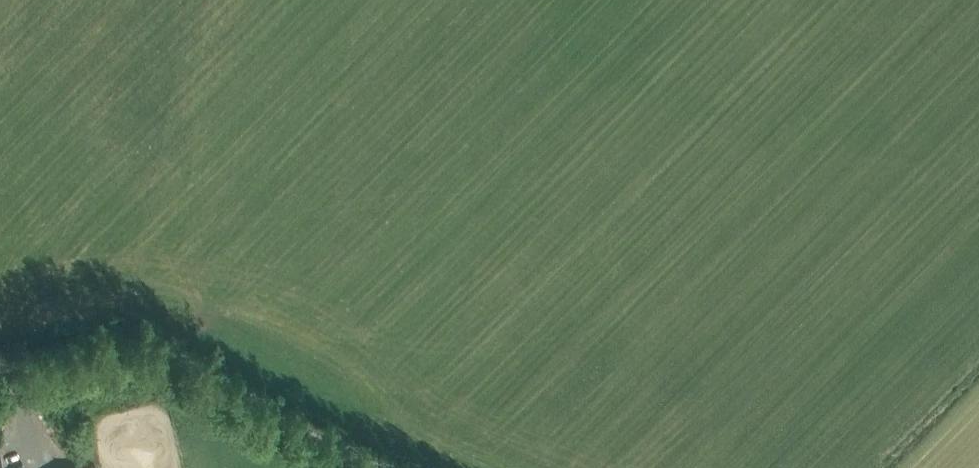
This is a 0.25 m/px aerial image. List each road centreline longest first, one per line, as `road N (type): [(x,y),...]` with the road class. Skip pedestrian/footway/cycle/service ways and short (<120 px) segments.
road 1 (unclassified): [(0,374),(106,348),(154,351),(374,467)]

